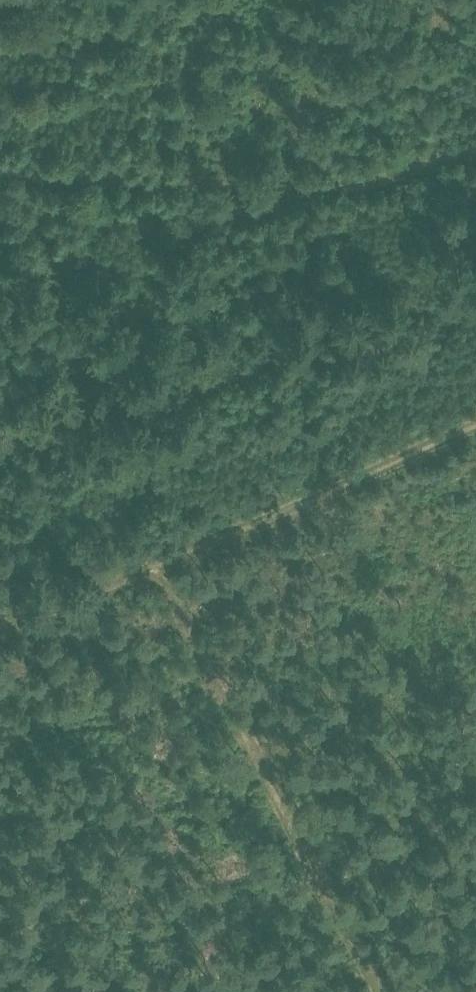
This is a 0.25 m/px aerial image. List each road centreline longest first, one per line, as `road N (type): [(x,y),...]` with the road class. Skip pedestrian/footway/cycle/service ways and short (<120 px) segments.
road 1 (track): [(0,634),(475,427)]
road 2 (track): [(382,991),(158,565)]
road 3 (track): [(475,151),(335,188),(0,171)]

